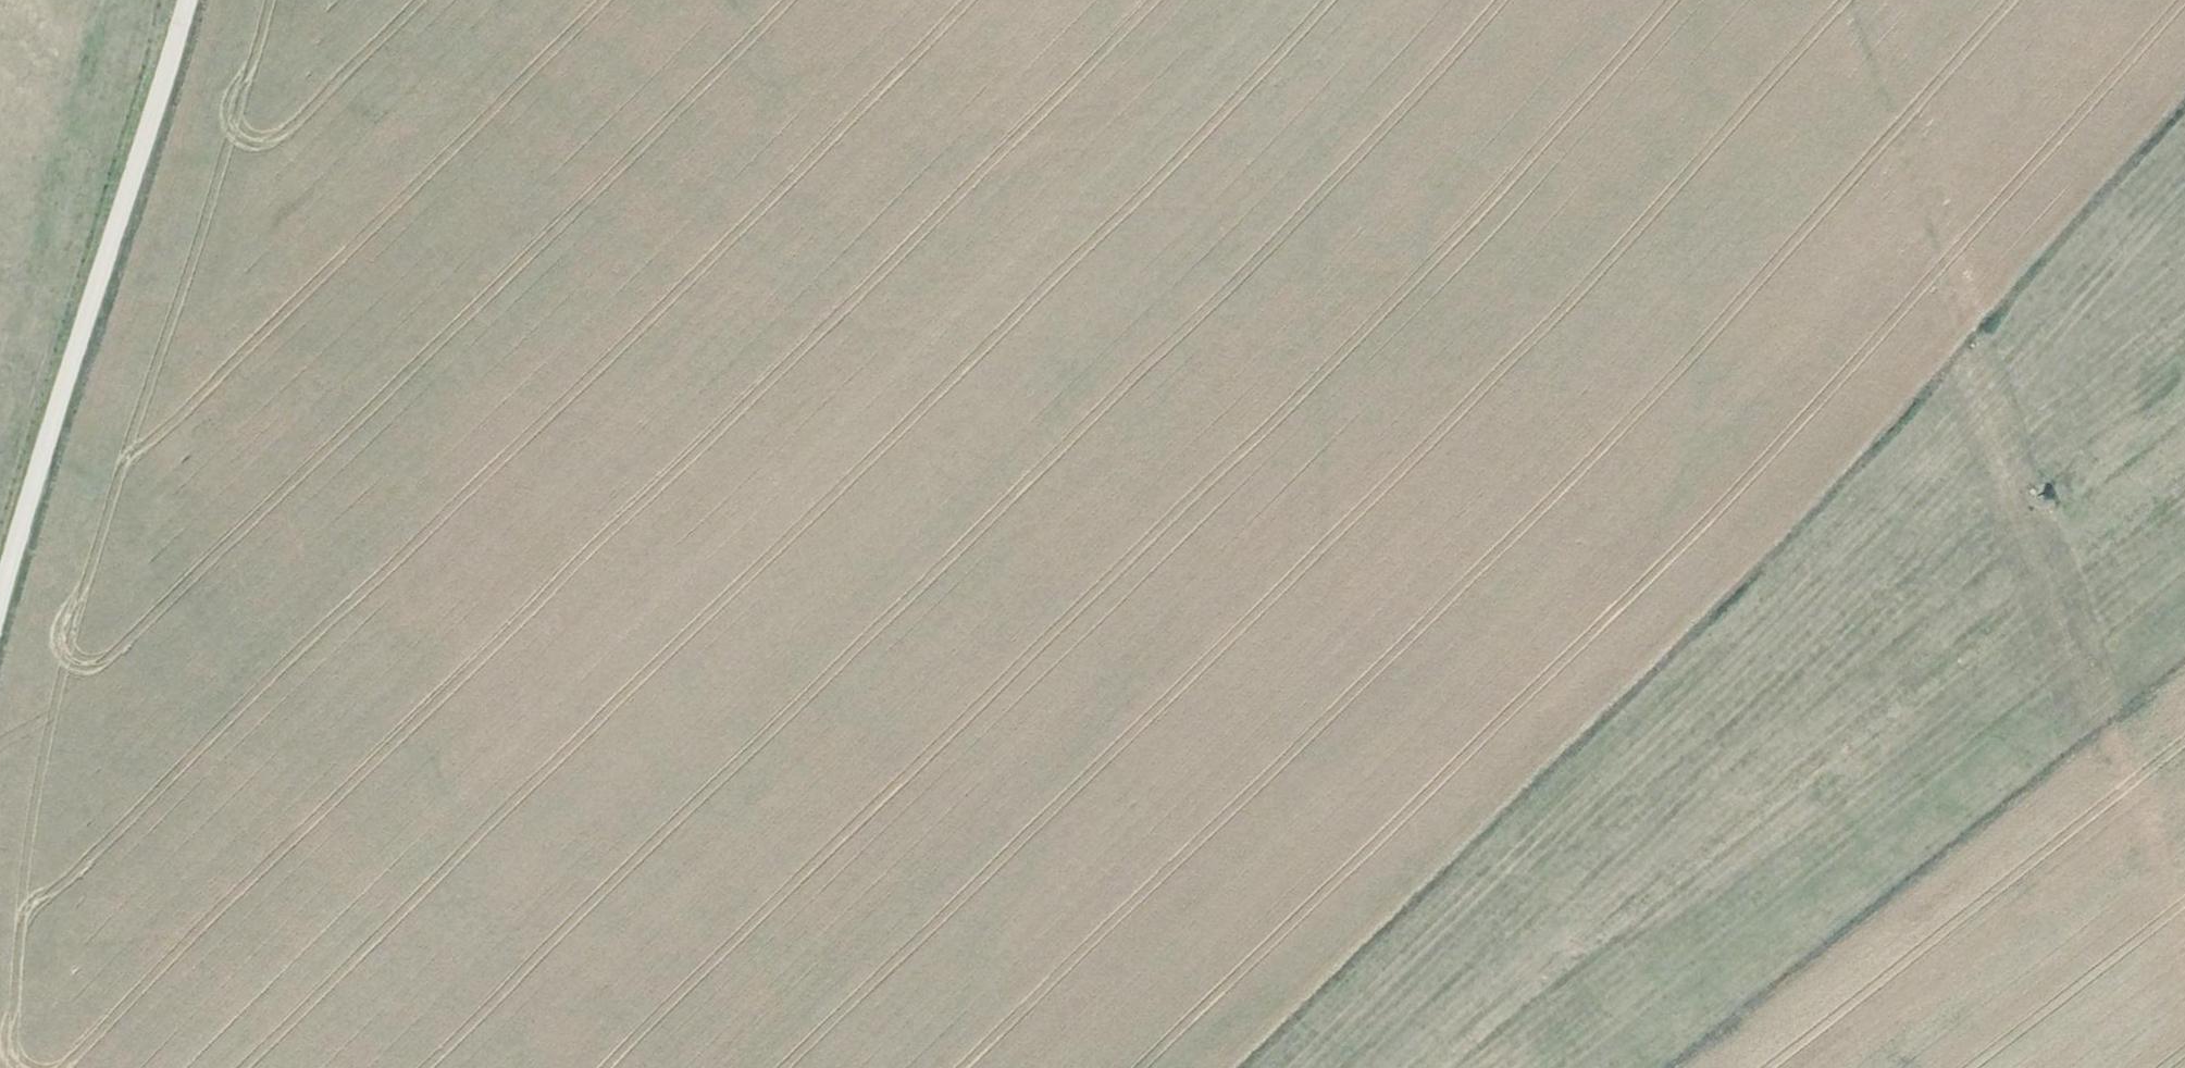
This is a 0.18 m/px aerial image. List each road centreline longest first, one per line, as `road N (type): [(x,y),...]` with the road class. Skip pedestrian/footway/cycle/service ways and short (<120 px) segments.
road 1 (unclassified): [(0,604),(188,0)]

